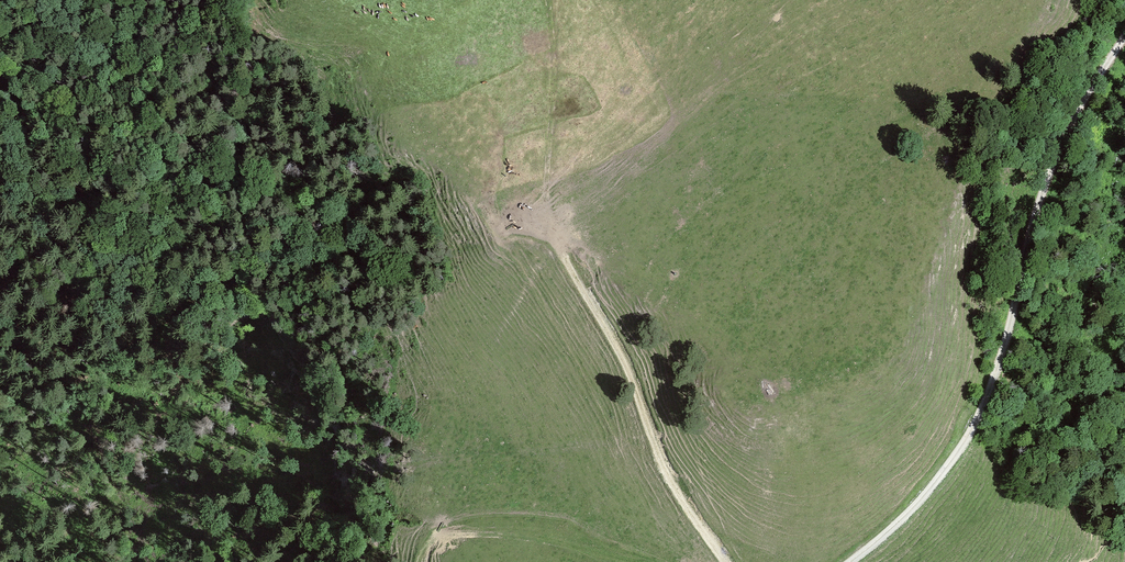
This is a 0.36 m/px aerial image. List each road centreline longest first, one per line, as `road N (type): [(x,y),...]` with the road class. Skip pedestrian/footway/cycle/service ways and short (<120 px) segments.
road 1 (track): [(546,0),(554,92),(545,192),(559,254),(634,383),(682,501),(726,561)]
road 2 (track): [(1124,38),(1072,122),(979,417),(931,486),(851,561)]
road 3 (track): [(420,561),(426,543),(466,534),(632,561)]

